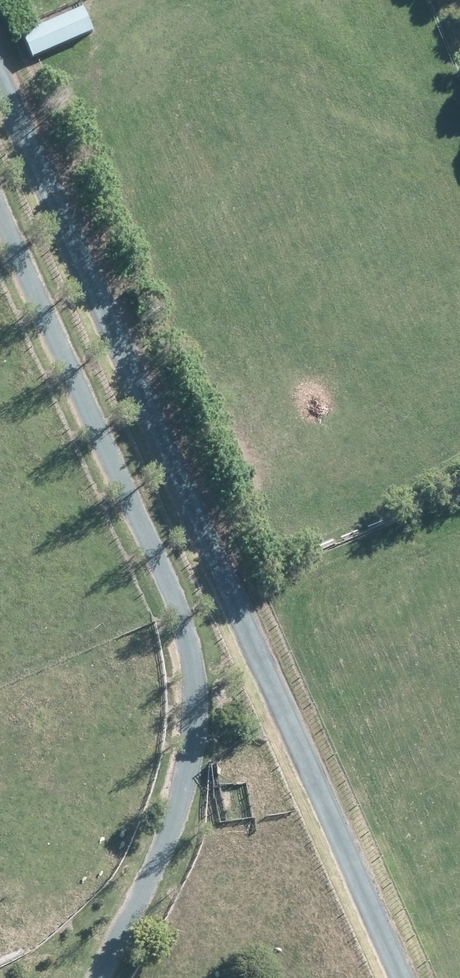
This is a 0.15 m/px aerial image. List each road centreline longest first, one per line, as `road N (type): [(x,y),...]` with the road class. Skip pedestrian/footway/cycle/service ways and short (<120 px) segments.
road 1 (track): [(0,26),(424,977)]
road 2 (track): [(0,199),(195,636),(202,692),(196,778),(88,977)]

